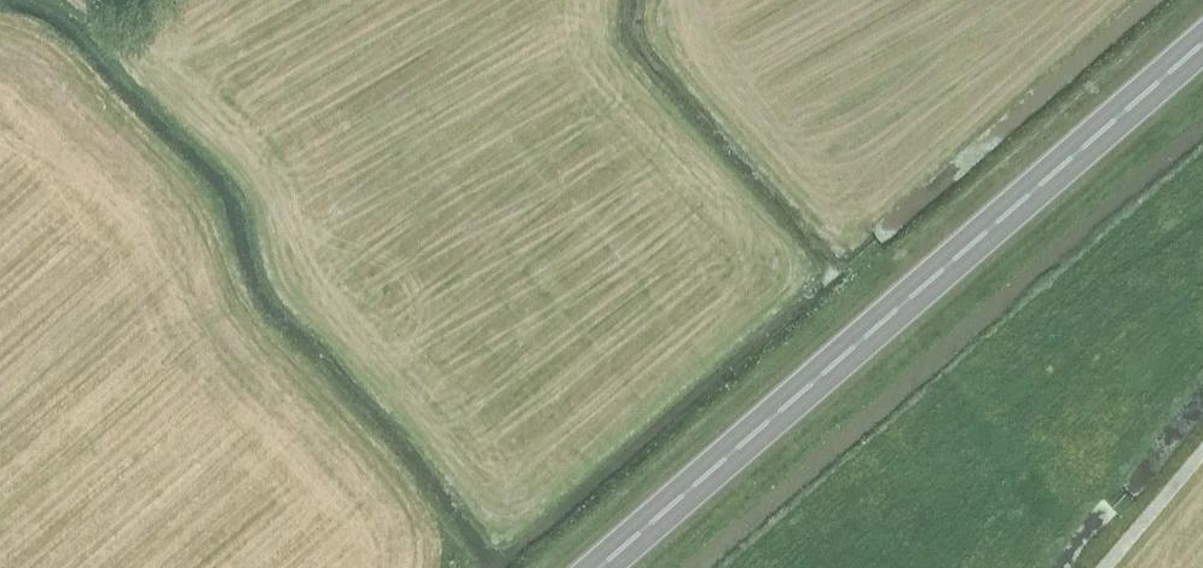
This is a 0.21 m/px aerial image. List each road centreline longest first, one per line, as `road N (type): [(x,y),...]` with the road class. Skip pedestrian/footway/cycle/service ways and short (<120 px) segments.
road 1 (trunk): [(600,567),(1202,44)]

